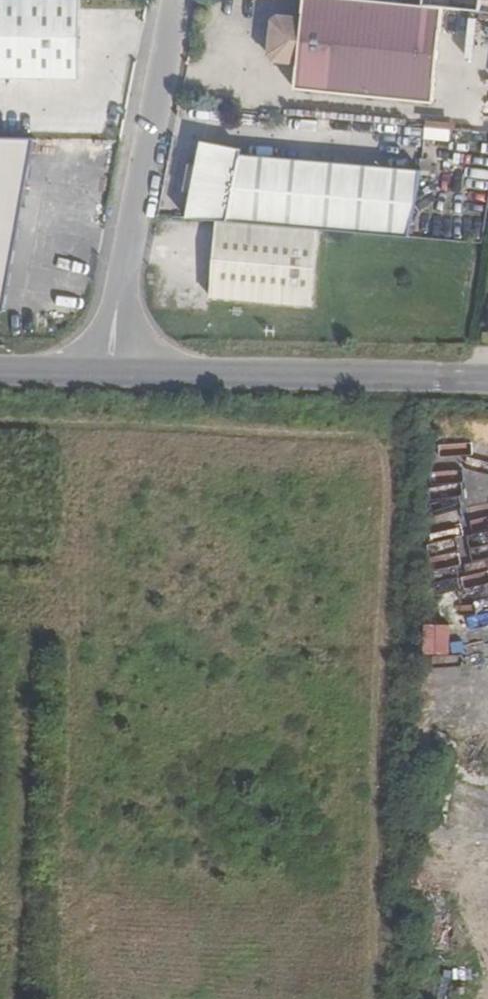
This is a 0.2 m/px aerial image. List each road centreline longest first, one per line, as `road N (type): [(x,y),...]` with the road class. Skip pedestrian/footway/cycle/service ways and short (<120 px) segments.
road 1 (unclassified): [(109,372),(487,377)]
road 2 (unclassified): [(176,0),(109,372)]

